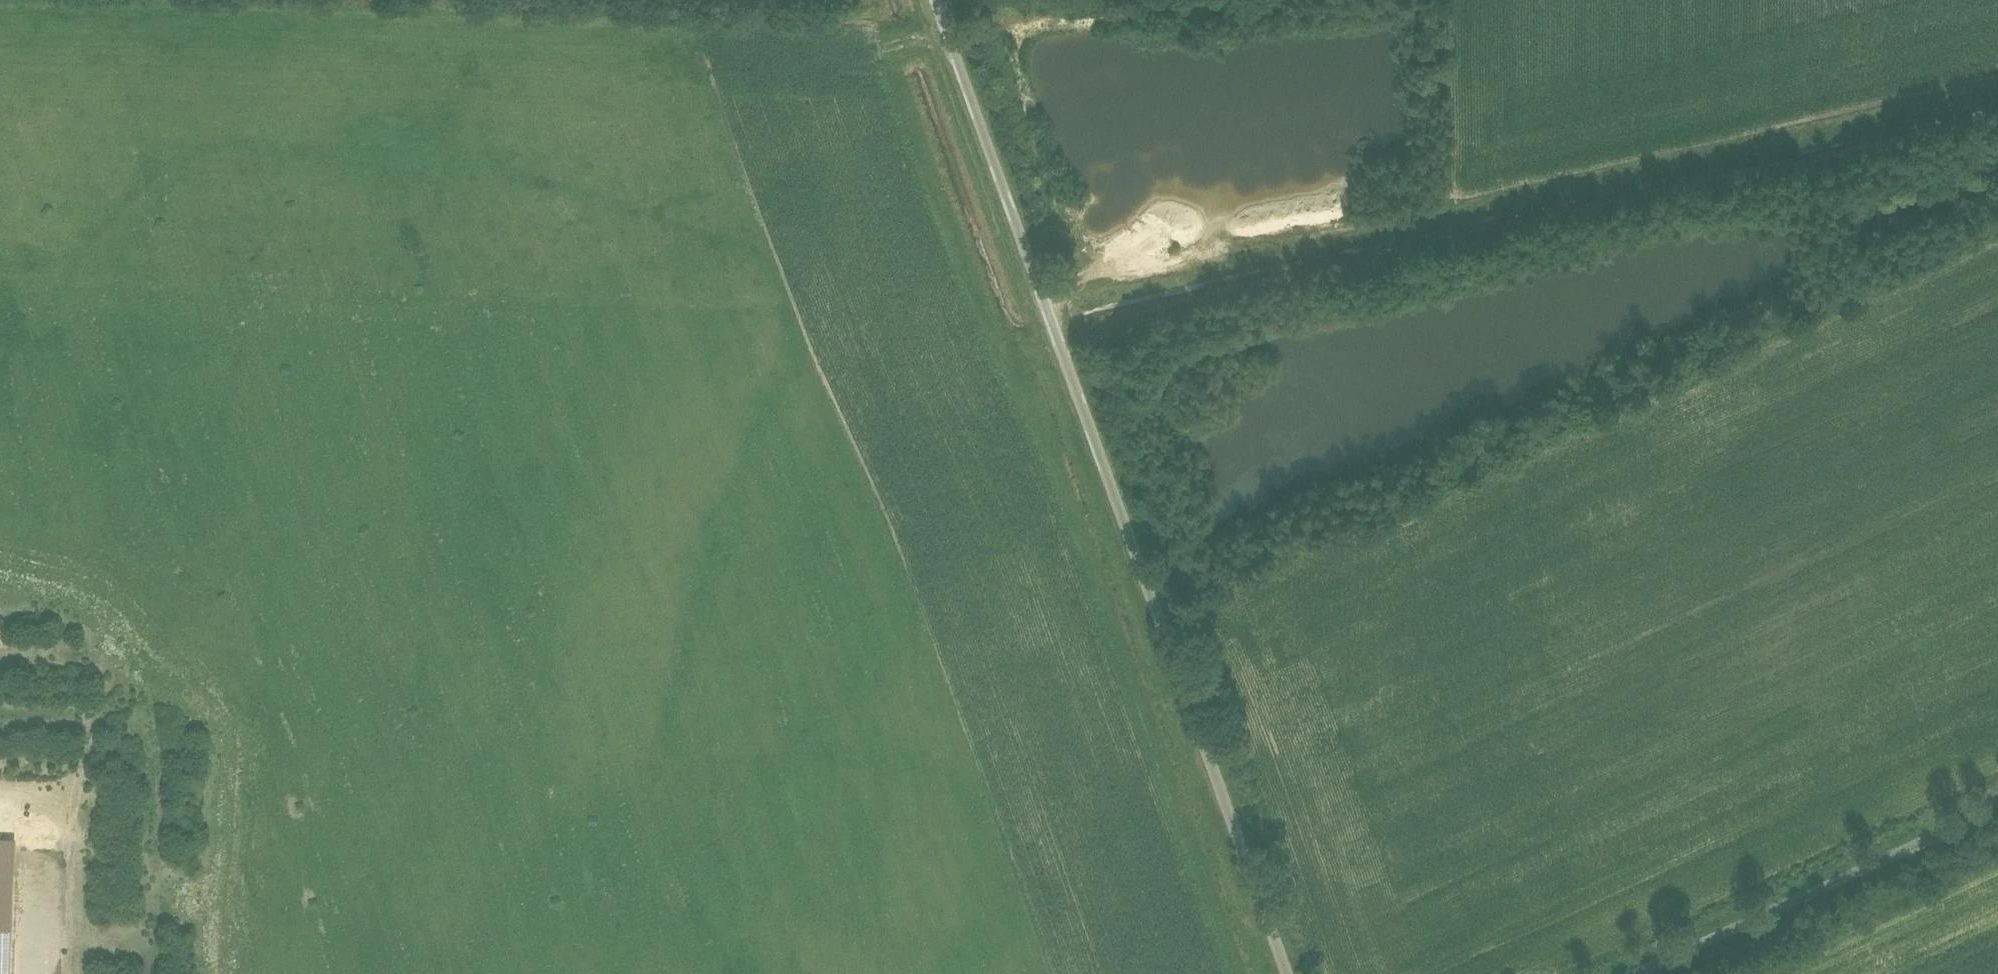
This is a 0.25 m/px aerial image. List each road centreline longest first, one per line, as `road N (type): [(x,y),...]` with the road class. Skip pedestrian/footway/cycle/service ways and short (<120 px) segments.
road 1 (residential): [(934,0),(1290,973)]
road 2 (residential): [(1997,806),(1621,973)]

